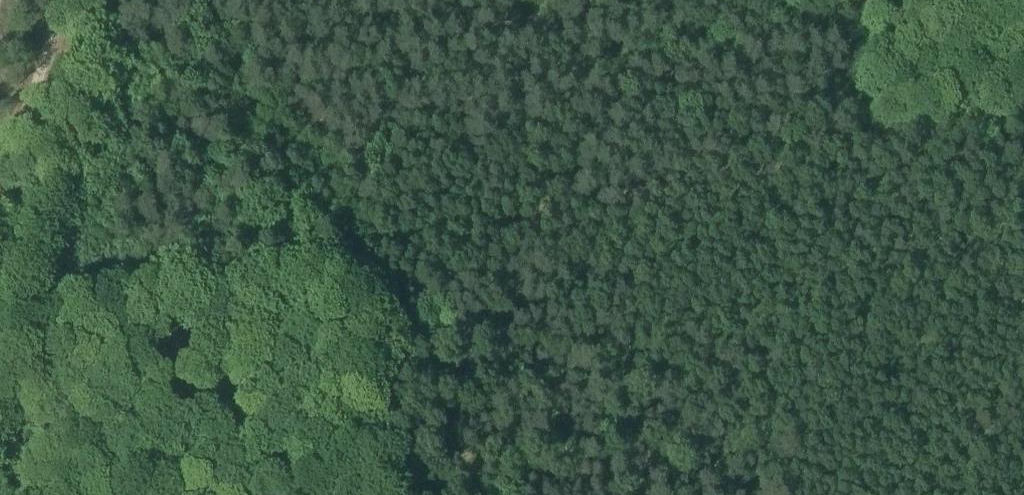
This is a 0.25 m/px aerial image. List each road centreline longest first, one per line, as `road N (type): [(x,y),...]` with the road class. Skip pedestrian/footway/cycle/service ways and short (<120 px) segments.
road 1 (track): [(0,184),(60,0)]

